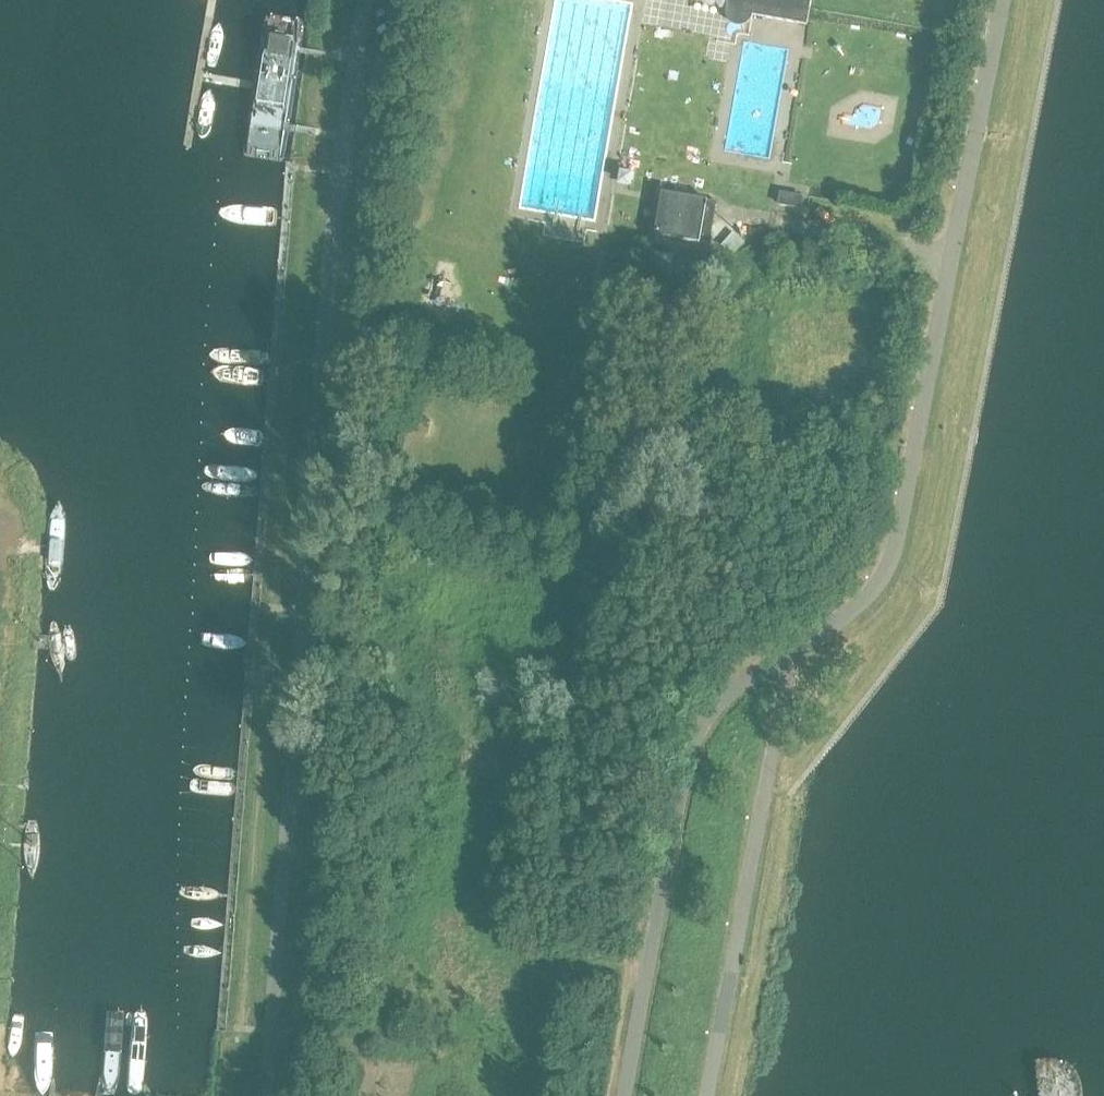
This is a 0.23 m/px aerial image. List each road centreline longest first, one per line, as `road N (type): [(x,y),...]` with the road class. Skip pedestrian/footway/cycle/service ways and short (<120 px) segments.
road 1 (unclassified): [(1009,0),(898,548),(848,611),(735,686),(693,748),(625,1095)]
road 2 (unclassified): [(263,1095),(326,370),(374,0)]

